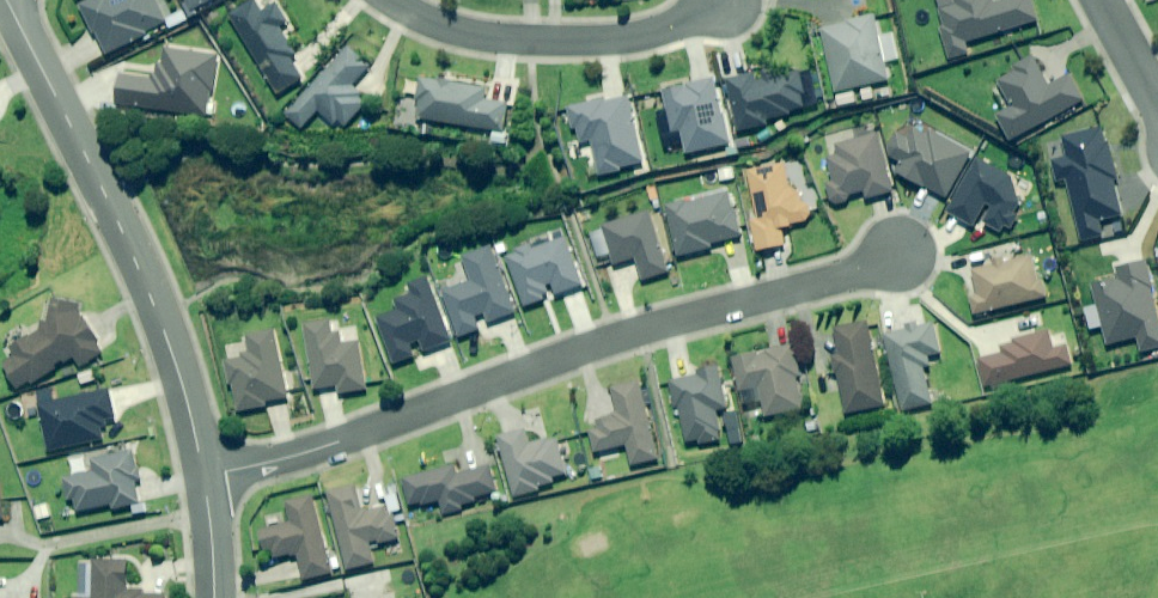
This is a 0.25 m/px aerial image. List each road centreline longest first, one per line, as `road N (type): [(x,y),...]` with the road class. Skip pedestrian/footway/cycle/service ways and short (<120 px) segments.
road 1 (residential): [(205,476),(335,444),(616,337),(903,257)]
road 2 (residential): [(205,476),(160,311),(5,0)]
road 3 (residential): [(735,6),(611,45),(460,34),(384,0)]
road 4 (residential): [(1100,0),(1120,53),(1157,110)]
road 5 (residential): [(214,597),(205,476)]

